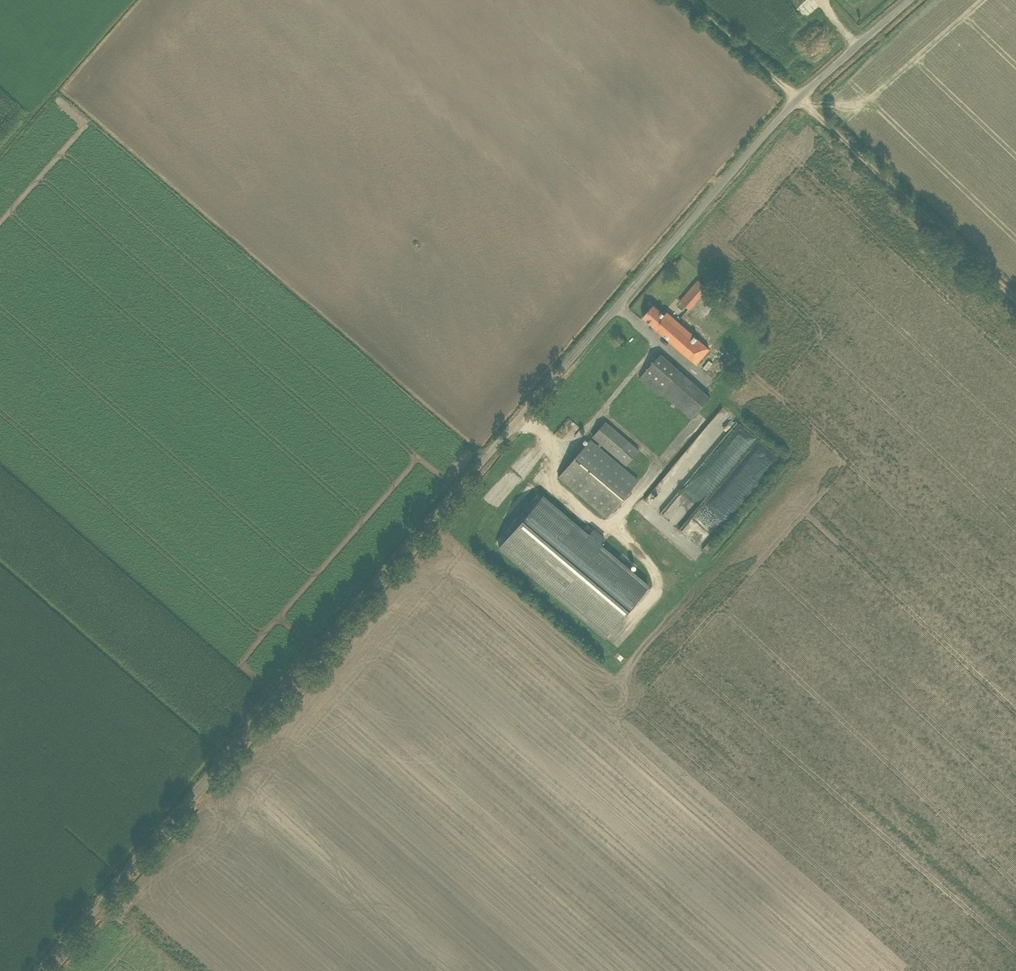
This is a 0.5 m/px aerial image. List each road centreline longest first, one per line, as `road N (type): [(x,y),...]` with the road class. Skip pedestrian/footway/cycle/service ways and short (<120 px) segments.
road 1 (unclassified): [(44,970),(799,99),(912,0)]
road 2 (track): [(685,0),(1015,302)]

